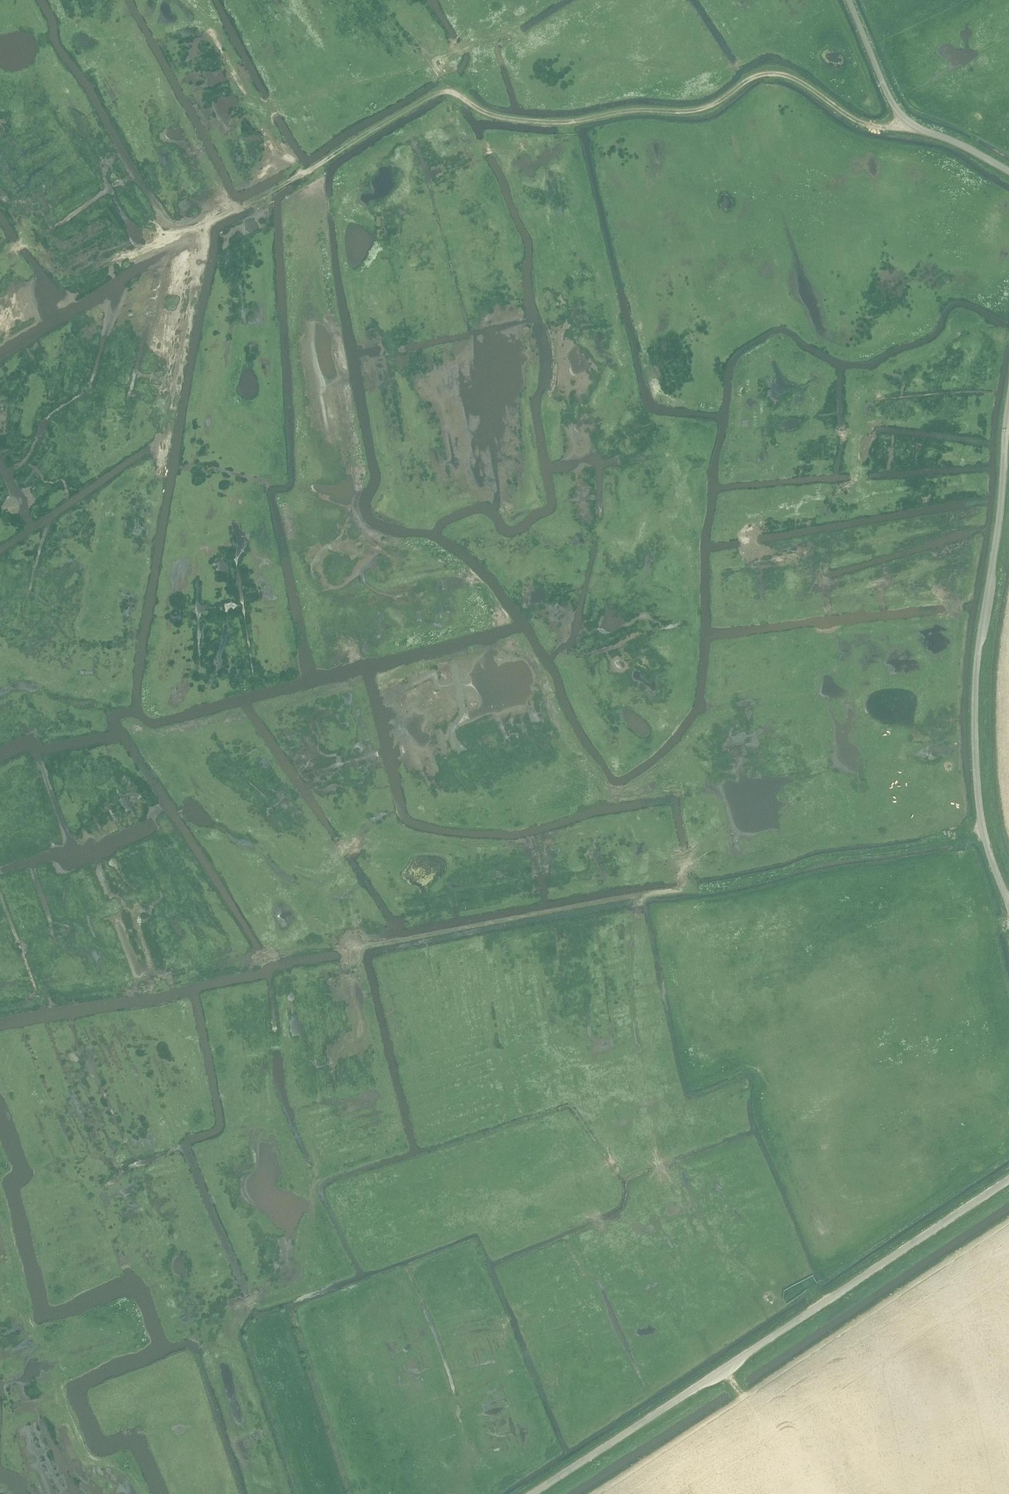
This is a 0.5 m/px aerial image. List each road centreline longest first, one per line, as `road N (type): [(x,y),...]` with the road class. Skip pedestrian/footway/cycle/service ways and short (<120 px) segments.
road 1 (track): [(212,223),(451,92),(507,120),(571,122),(693,112),(768,74),(802,84),(861,124),(909,125)]
road 2 (track): [(982,831),(825,858),(753,881),(366,948)]
road 3 (unclassified): [(537,1493),(1008,1178)]
road 4 (unclassified): [(1008,906),(982,831),(975,733),(1008,405)]
road 5 (unclassified): [(1008,171),(909,125),(894,109),(846,0)]

